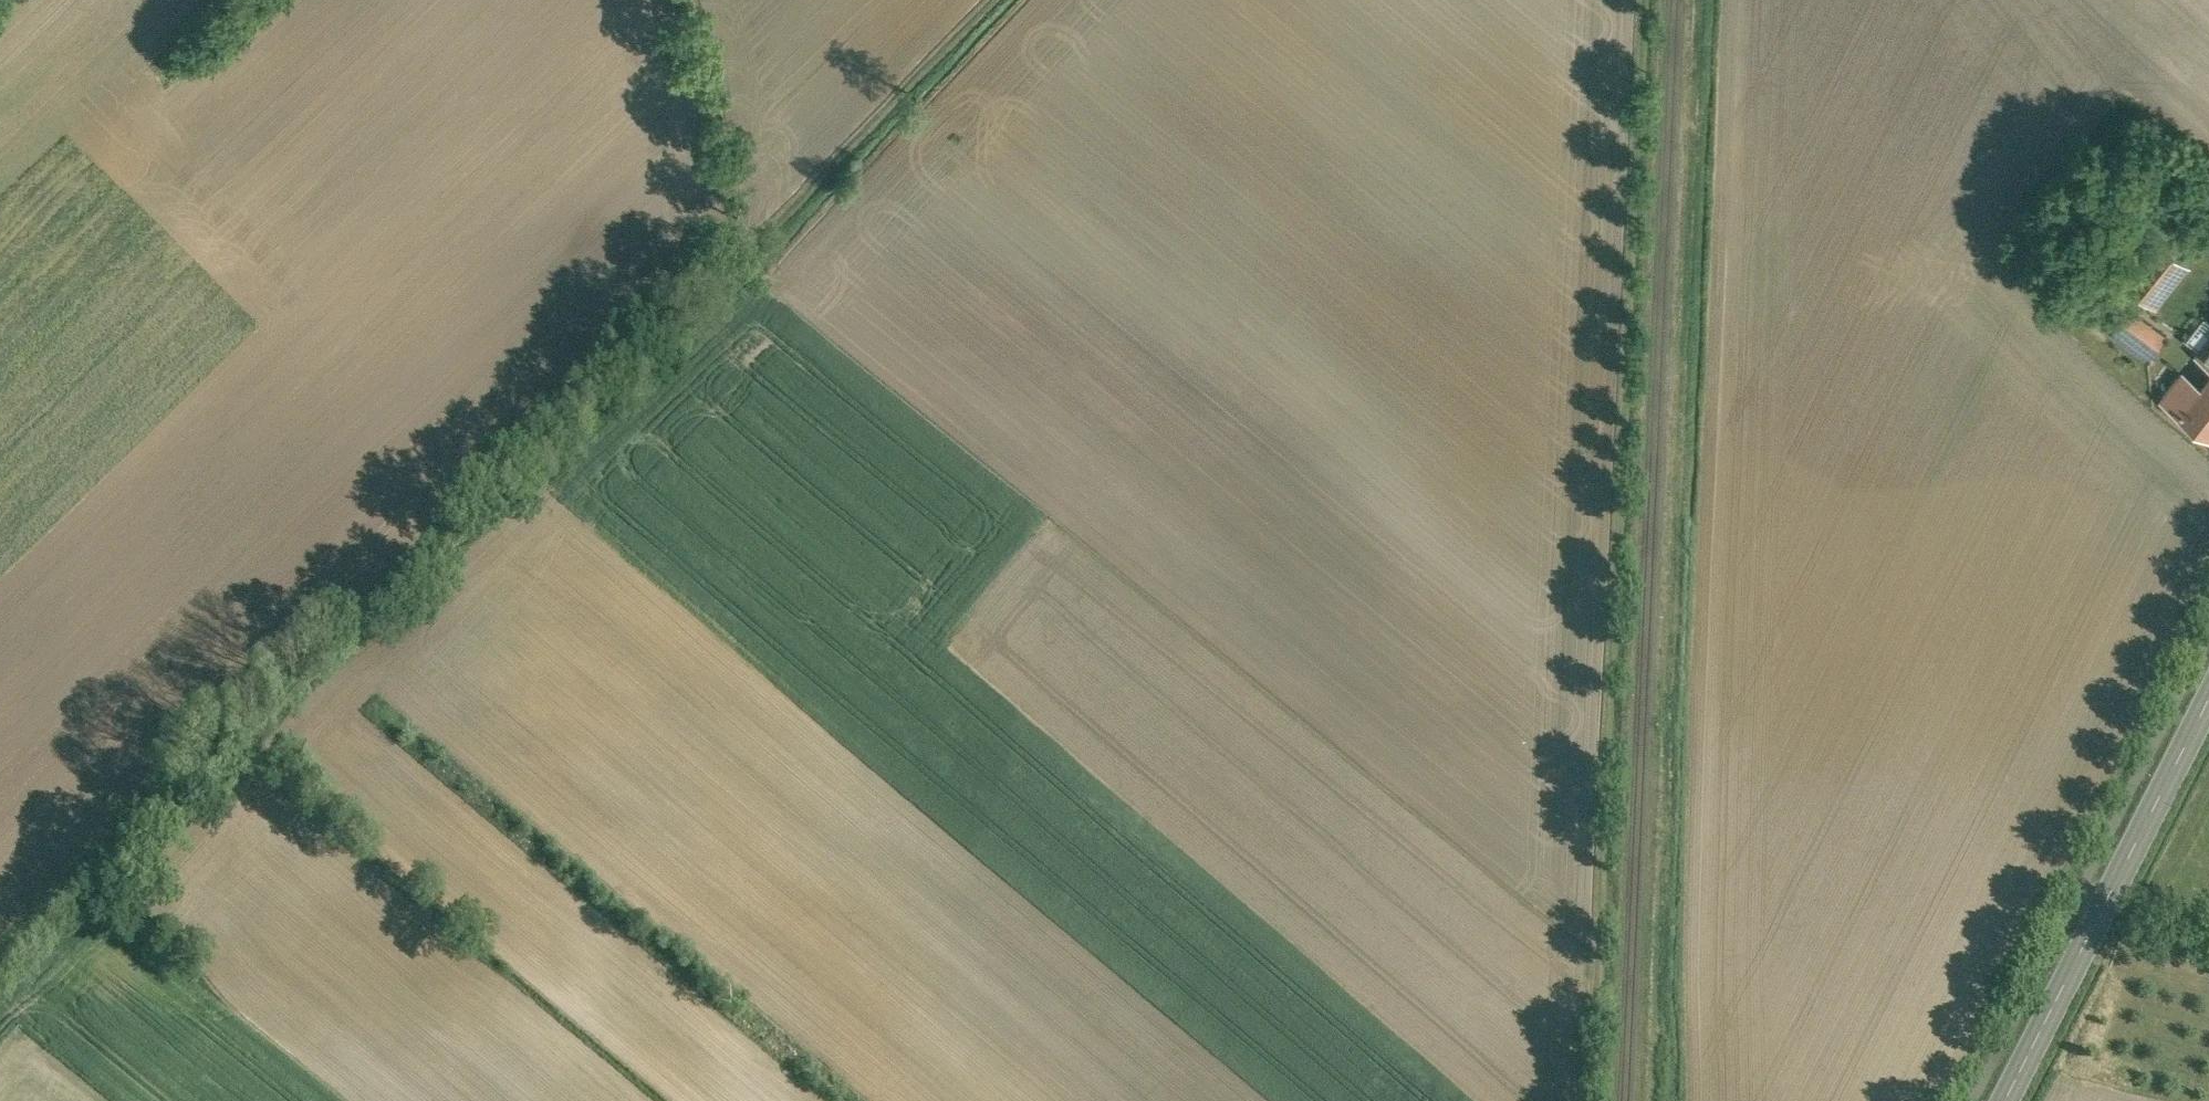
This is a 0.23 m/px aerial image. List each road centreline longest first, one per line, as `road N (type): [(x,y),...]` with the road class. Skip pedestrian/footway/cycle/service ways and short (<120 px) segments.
road 1 (track): [(1587,1100),(1632,0)]
road 2 (tertiary): [(2208,695),(2005,1100)]

